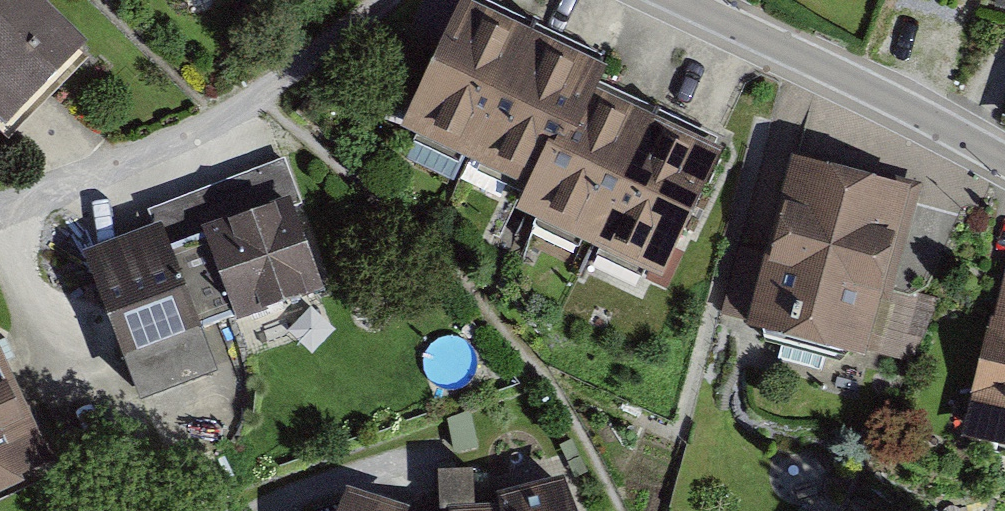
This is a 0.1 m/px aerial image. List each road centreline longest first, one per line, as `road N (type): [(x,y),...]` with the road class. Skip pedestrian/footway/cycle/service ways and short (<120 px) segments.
road 1 (residential): [(1004,160),(904,103),(681,0)]

